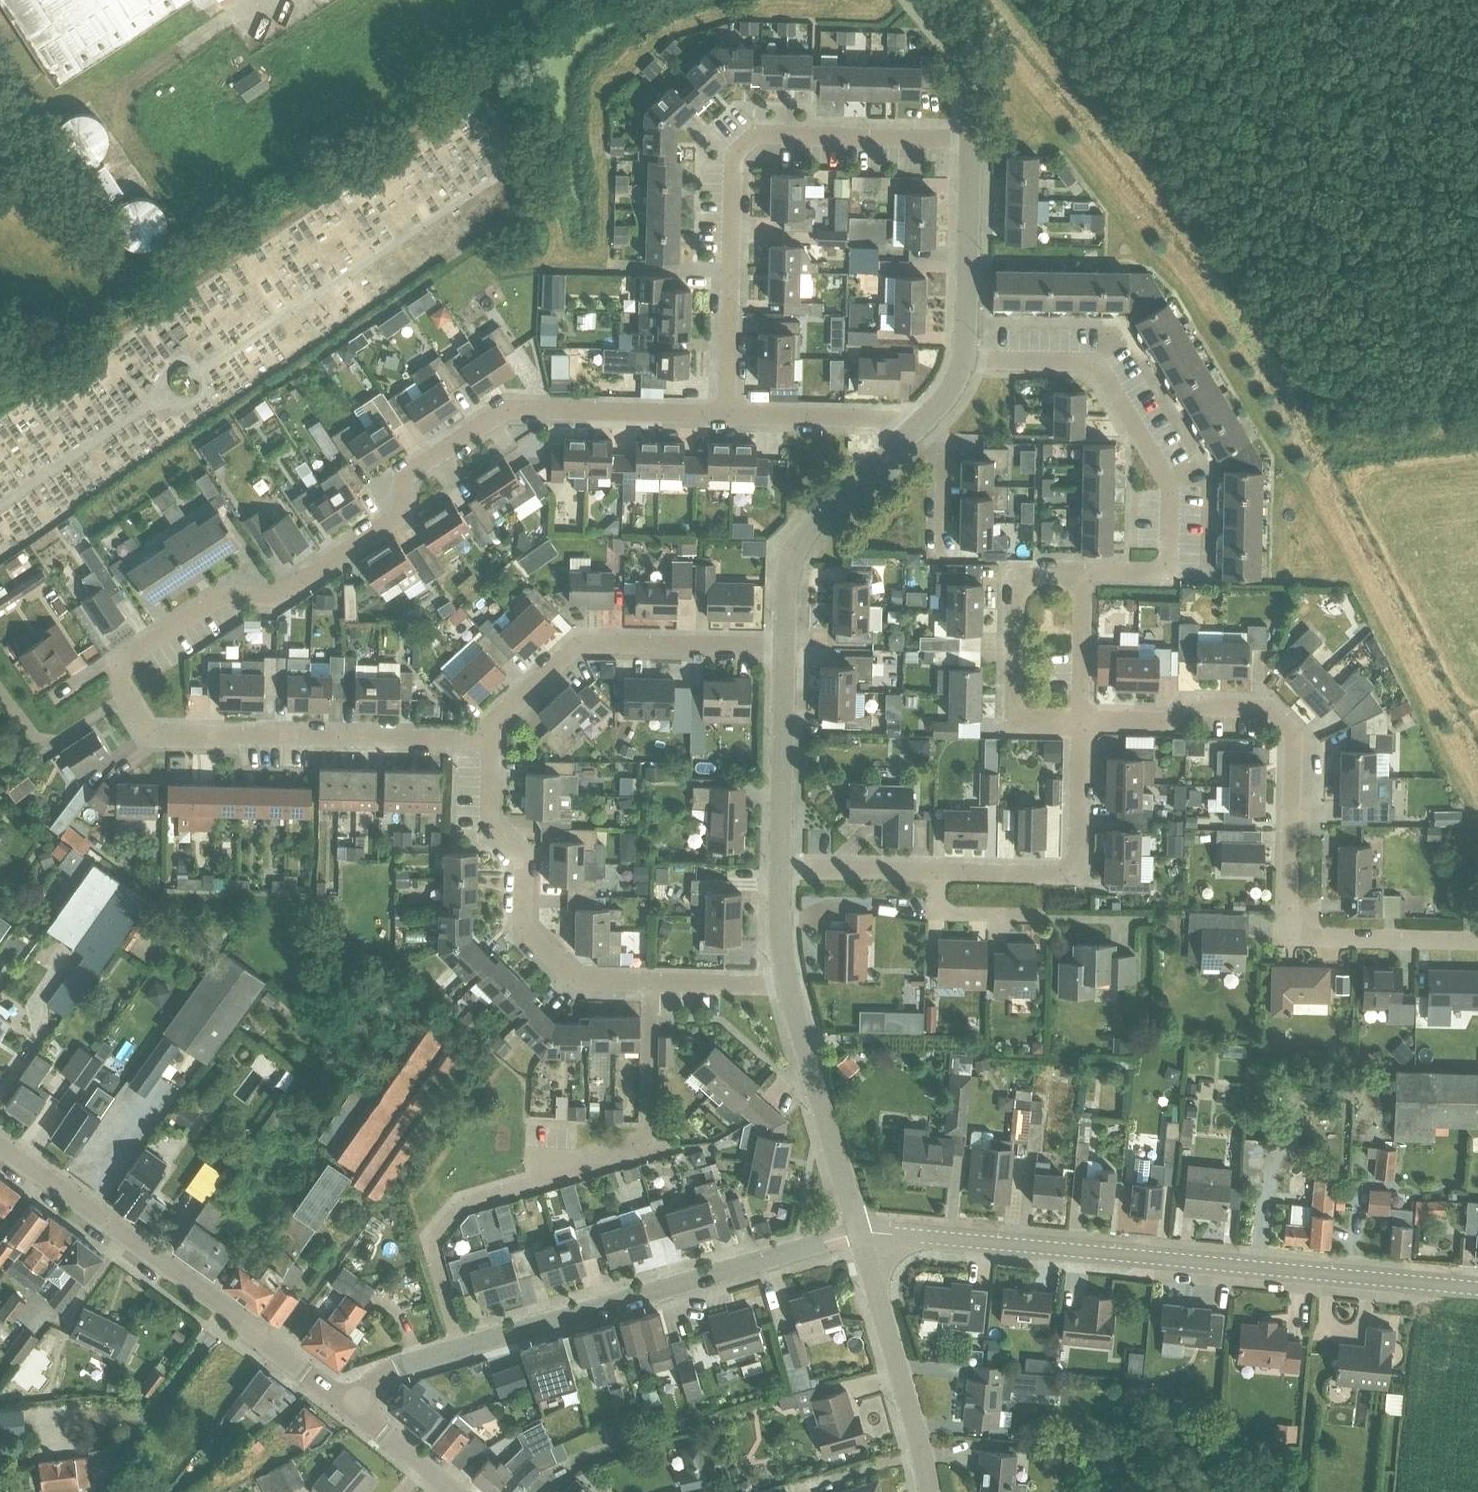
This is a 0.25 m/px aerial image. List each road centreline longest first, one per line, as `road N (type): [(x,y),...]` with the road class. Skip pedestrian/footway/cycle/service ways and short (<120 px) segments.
road 1 (residential): [(730,409),(502,410),(407,473),(406,512),(279,596),(226,594),(122,664),(125,699),(152,736),(492,739)]
road 2 (residential): [(1477,1289),(861,1229)]
road 3 (residential): [(1477,939),(1321,938),(1294,925),(1296,739),(1265,702),(1198,700),(1173,721),(1081,718)]
road 4 (residential): [(464,1346),(434,1238),(465,1195),(649,1140),(653,977)]
road 5 (residential): [(730,409),(740,150),(769,130),(972,135)]
road 6 (residential): [(1086,568),(1169,568),(1168,473),(1097,361),(965,357)]
road 7 (residential): [(343,1400),(0,1145)]
road 8 (residential): [(464,1346),(861,1229)]
road 9 (residential): [(492,739),(492,820),(527,858),(524,922),(581,974),(653,977)]
road 10 (residential): [(492,739),(500,713),(574,645),(596,636),(785,640)]
road 11 (residential): [(1081,718),(1071,867),(1060,874),(940,872)]
road 12 (residential): [(932,1491),(861,1229)]
road 13 (residential): [(861,1229),(787,979)]
road 14 (residential): [(1086,568),(1029,575),(1017,603),(1019,713),(1081,718)]
road 15 (residential): [(785,640),(797,546),(907,431)]
road 16 (residential): [(780,868),(785,640)]
road 17 (residential): [(965,357),(972,135)]
road 18 (residential): [(907,431),(874,413),(730,409)]
road 19 (residential): [(940,872),(780,868)]
road 20 (residential): [(1081,718),(1086,568)]
road 21 (residential): [(972,135),(968,55),(929,0)]
road 22 (residential): [(451,1491),(343,1400)]
road 23 (residential): [(1043,914),(939,909),(940,872)]
road 24 (residential): [(653,977),(787,979)]
road 25 (residential): [(343,1400),(397,1367),(464,1346)]

